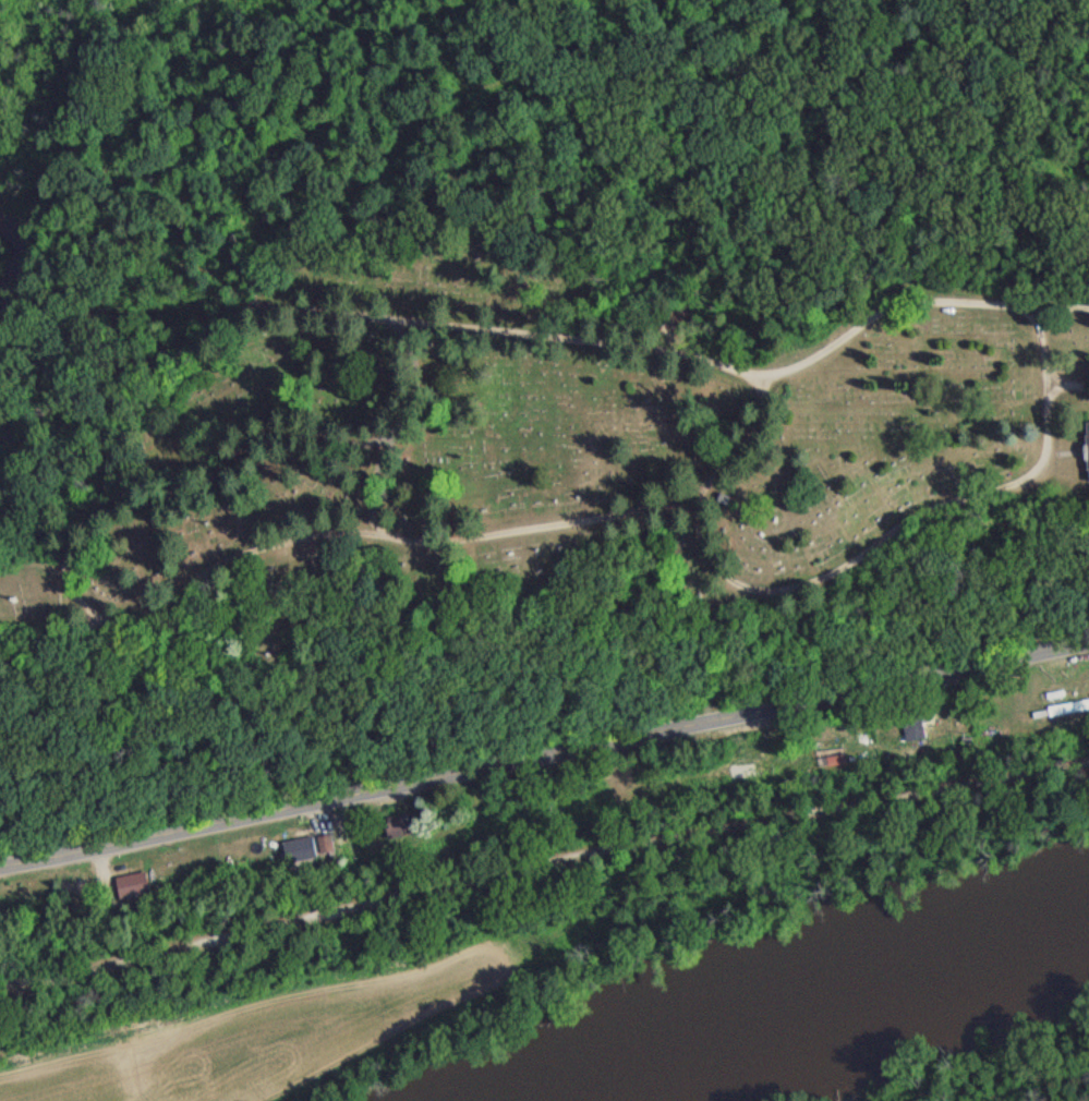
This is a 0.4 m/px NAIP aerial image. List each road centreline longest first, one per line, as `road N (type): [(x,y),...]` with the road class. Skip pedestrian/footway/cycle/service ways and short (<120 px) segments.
road 1 (tertiary): [(0,869),(1088,647)]

